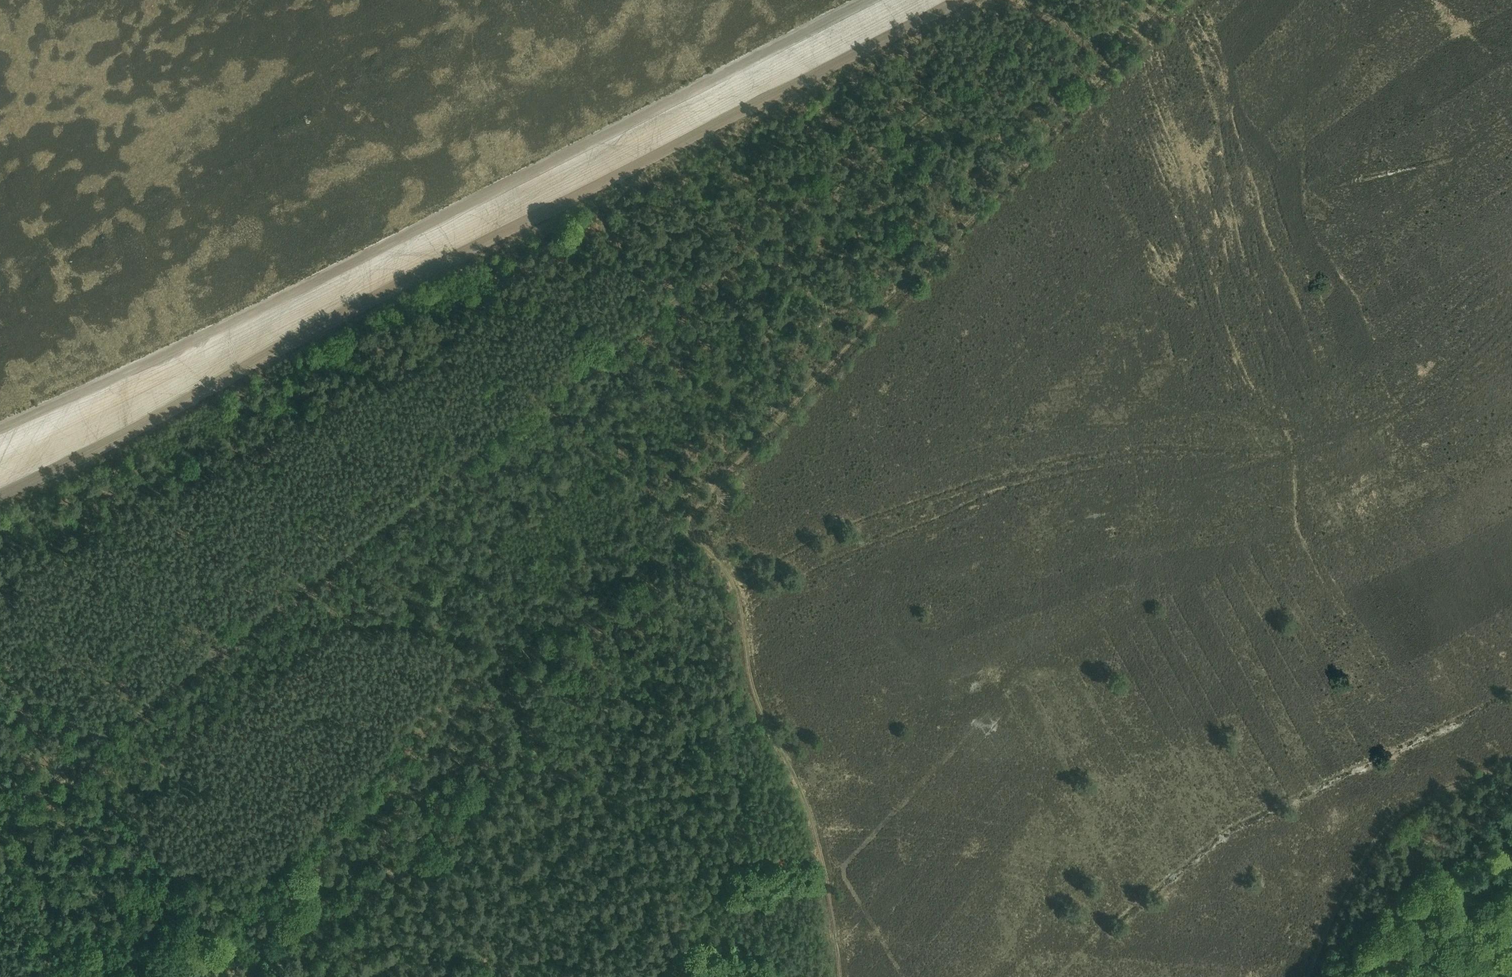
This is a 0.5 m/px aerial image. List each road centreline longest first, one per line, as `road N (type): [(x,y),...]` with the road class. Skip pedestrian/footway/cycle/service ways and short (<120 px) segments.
road 1 (track): [(238,976),(472,730),(591,618),(1168,0)]
road 2 (track): [(840,976),(815,833),(751,685),(737,593),(681,522)]
road 3 (track): [(1511,762),(1392,821),(1340,899),(1308,976)]

